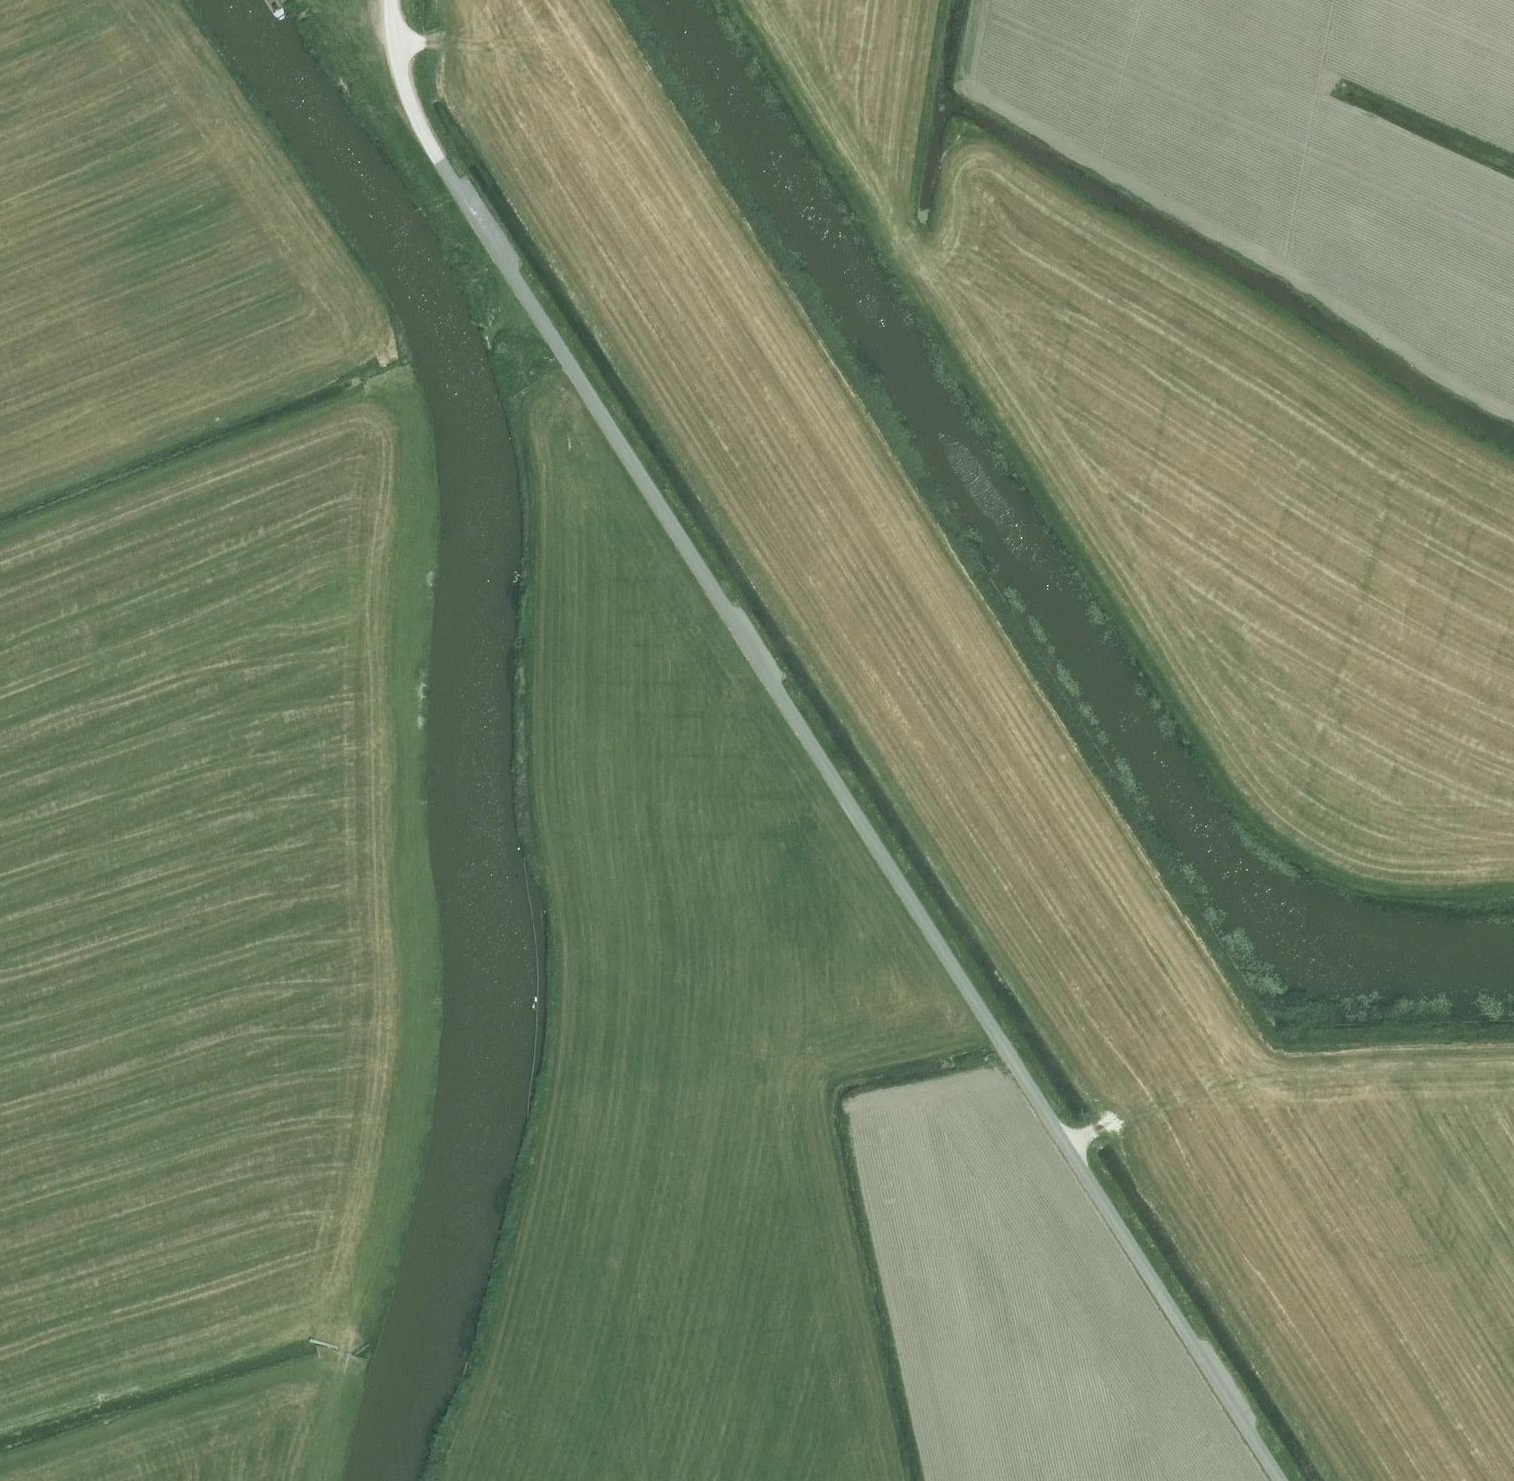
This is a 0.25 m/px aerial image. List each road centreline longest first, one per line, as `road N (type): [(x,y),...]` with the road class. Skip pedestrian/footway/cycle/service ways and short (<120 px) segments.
road 1 (unclassified): [(1280,1480),(440,161),(402,79),(391,0)]

